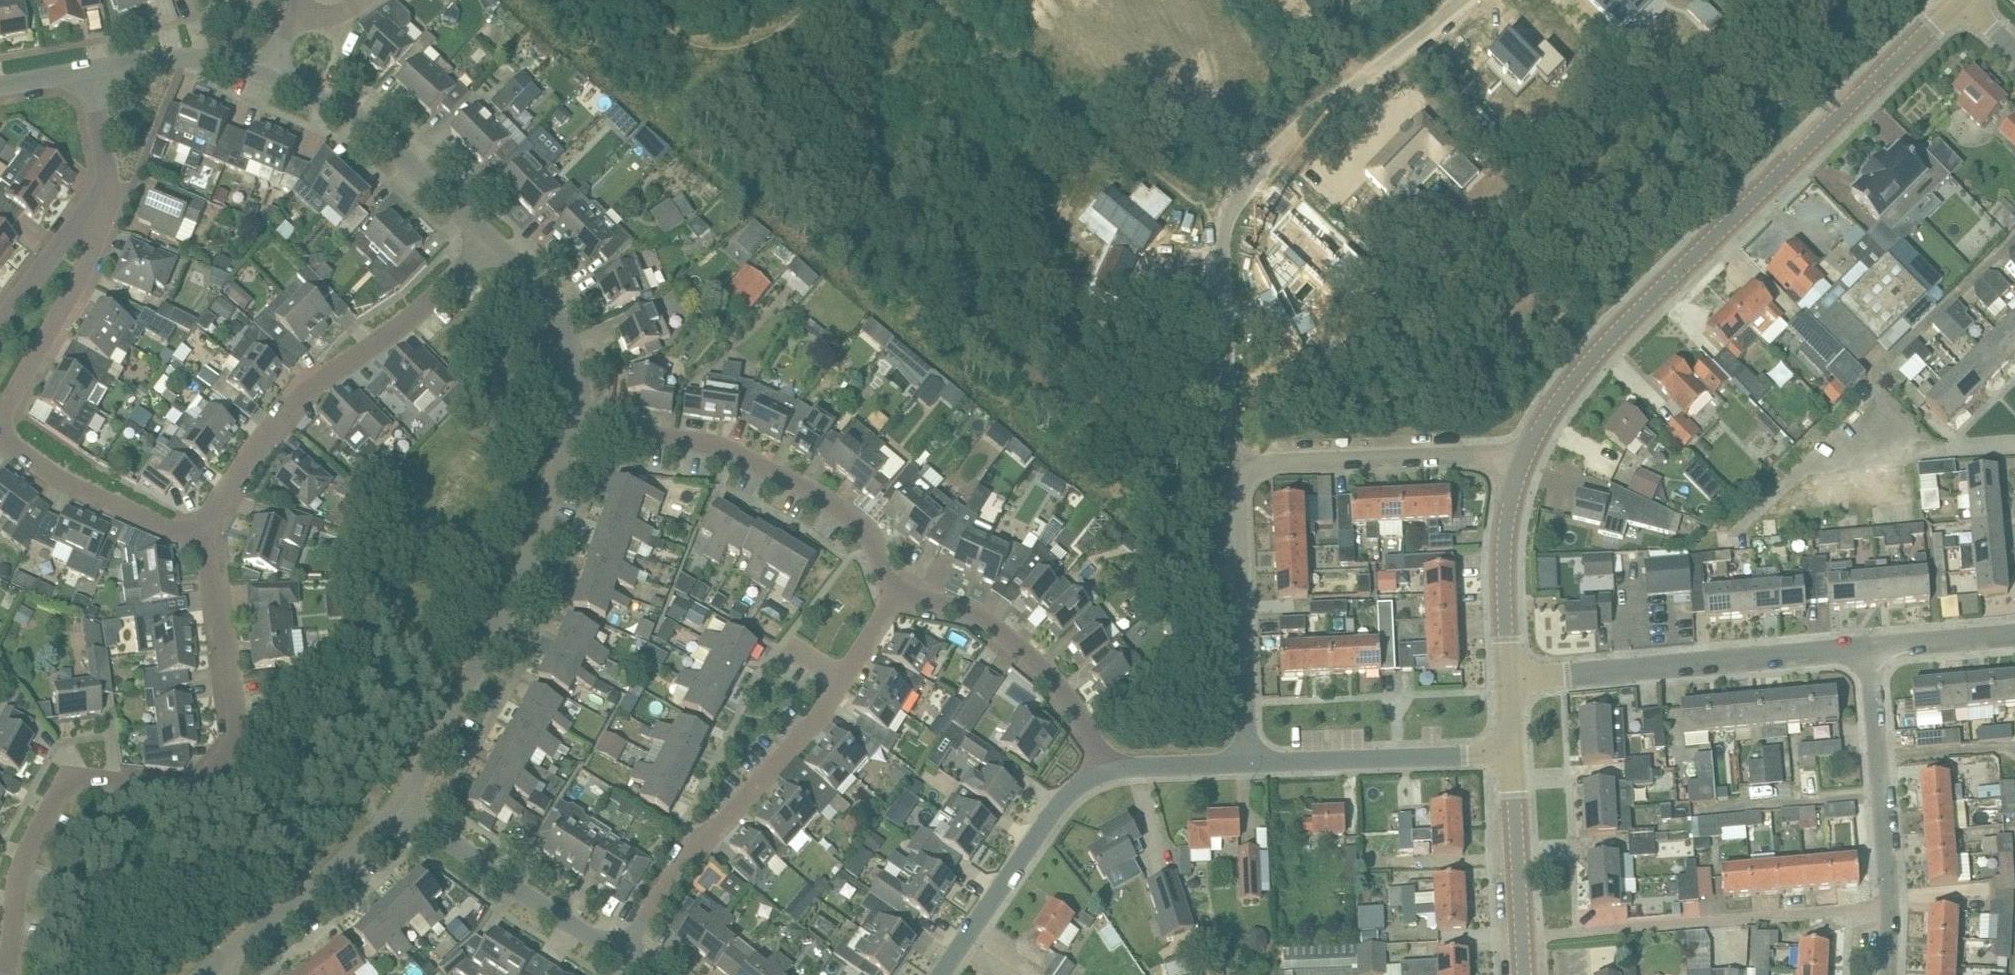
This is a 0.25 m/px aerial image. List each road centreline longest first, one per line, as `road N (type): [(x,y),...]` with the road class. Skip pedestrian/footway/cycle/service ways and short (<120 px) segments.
road 1 (unclassified): [(1519,467),(1562,390),(1957,0)]
road 2 (residential): [(5,974),(39,813),(58,777),(74,764),(174,776),(201,772),(226,749),(232,709),(205,534)]
road 3 (residential): [(1238,470),(1220,275),(1228,203),(1280,145),(1460,0)]
road 4 (residential): [(620,954),(661,895),(846,682),(887,608),(889,586)]
road 5 (residential): [(573,427),(505,614),(398,807)]
road 6 (residential): [(205,534),(309,389),(448,281),(489,236)]
road 7 (residential): [(889,586),(878,541),(802,479),(677,441),(573,427)]
road 8 (residential): [(1886,908),(1524,936)]
road 9 (residential): [(1510,677),(1869,645)]
road 10 (residential): [(1114,768),(1019,643),(980,613),(889,586)]
road 11 (residential): [(1252,763),(1238,470)]
road 12 (residential): [(1238,470),(1469,454),(1519,467)]
road 13 (residential): [(264,73),(342,104),(489,236)]
road 14 (residential): [(941,974),(1056,807),(1081,781),(1114,768)]
road 15 (residential): [(620,954),(398,807)]
road 16 (residential): [(1886,908),(1869,645)]
road 17 (residential): [(1252,763),(1513,753)]
road 18 (residential): [(398,807),(221,964)]
road 19 (residential): [(205,534),(120,505),(0,431)]
road 20 (residential): [(105,220),(86,287),(0,414)]
road 21 (residential): [(489,236),(553,303),(573,365),(573,427)]
road 22 (unclassified): [(1510,677),(1503,560),(1519,467)]
road 23 (unclassified): [(1524,936),(1513,753)]
road 24 (residential): [(85,71),(203,60),(264,73)]
road 25 (residential): [(0,323),(71,234),(105,220)]
road 26 (residential): [(105,220),(85,71)]
road 27 (residential): [(1869,645),(2014,634)]
road 28 (residential): [(1114,768),(1252,763)]

